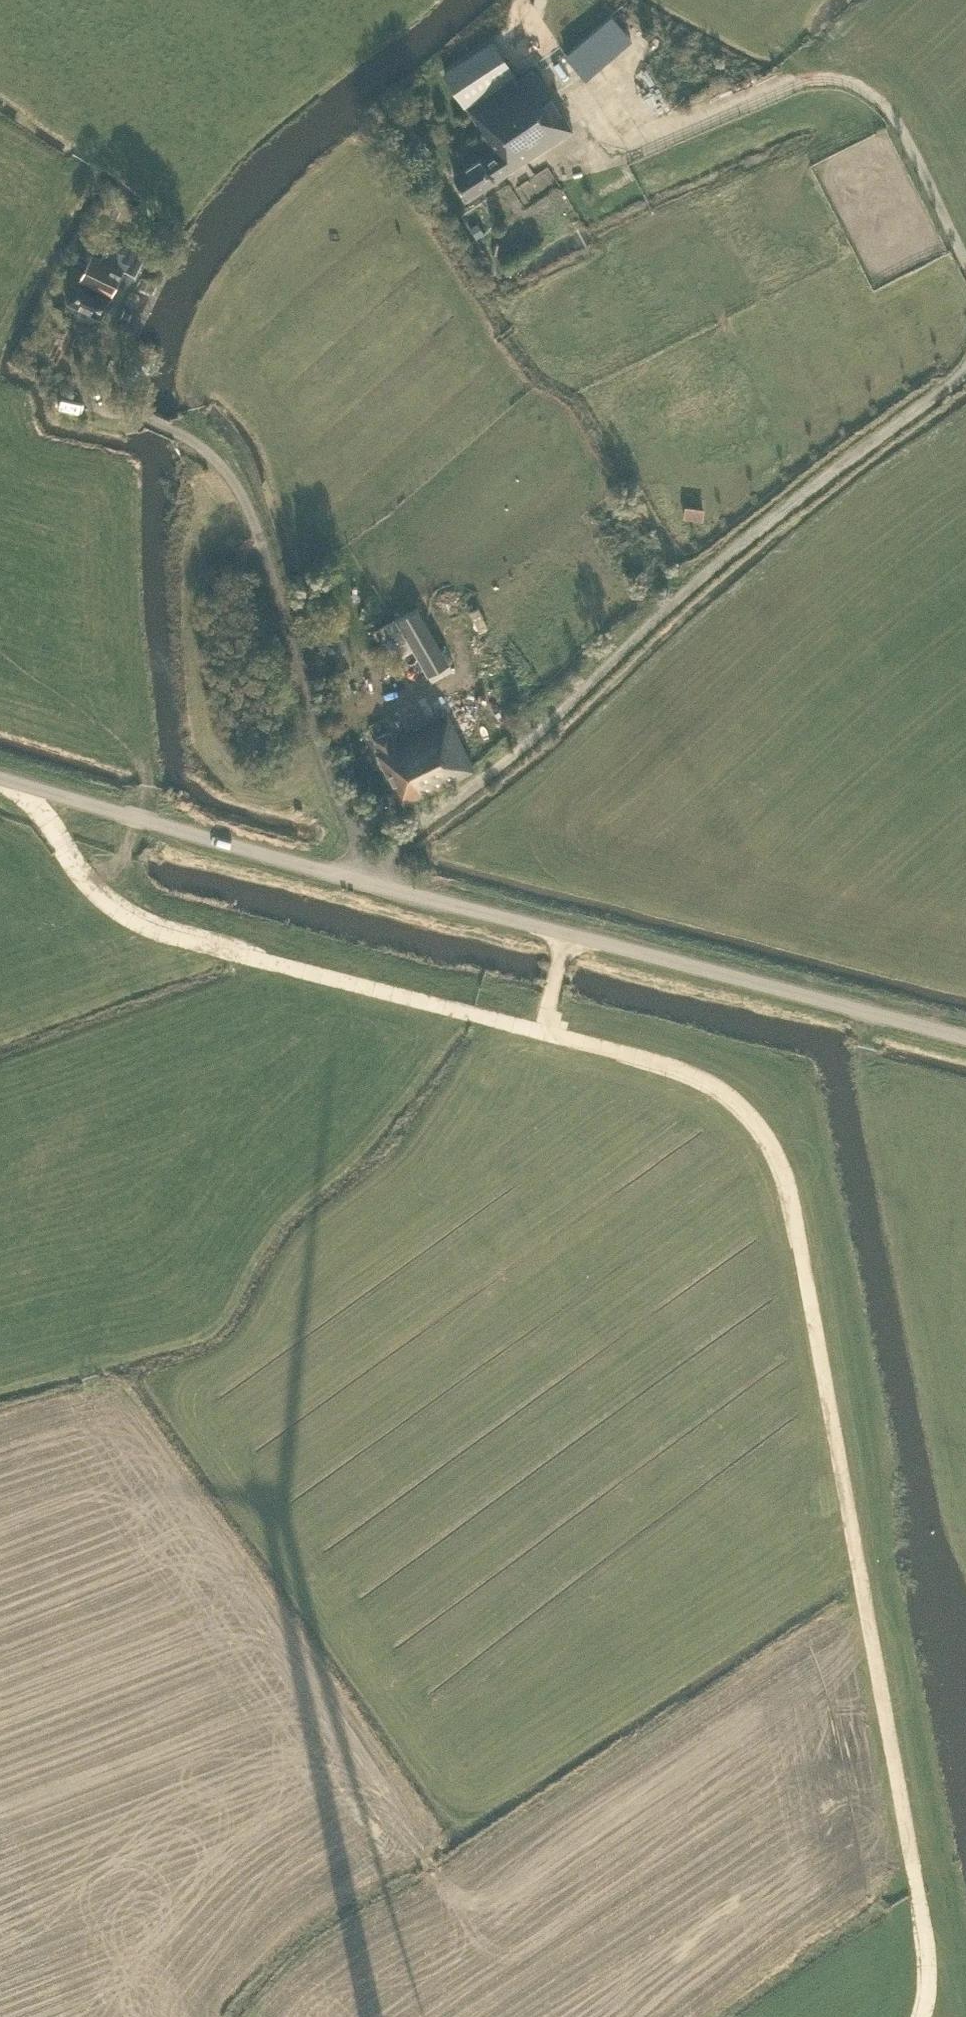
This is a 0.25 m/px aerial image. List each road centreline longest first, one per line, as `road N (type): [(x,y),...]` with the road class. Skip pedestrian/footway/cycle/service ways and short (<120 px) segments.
road 1 (unclassified): [(965,1036),(367,882),(0,776)]

